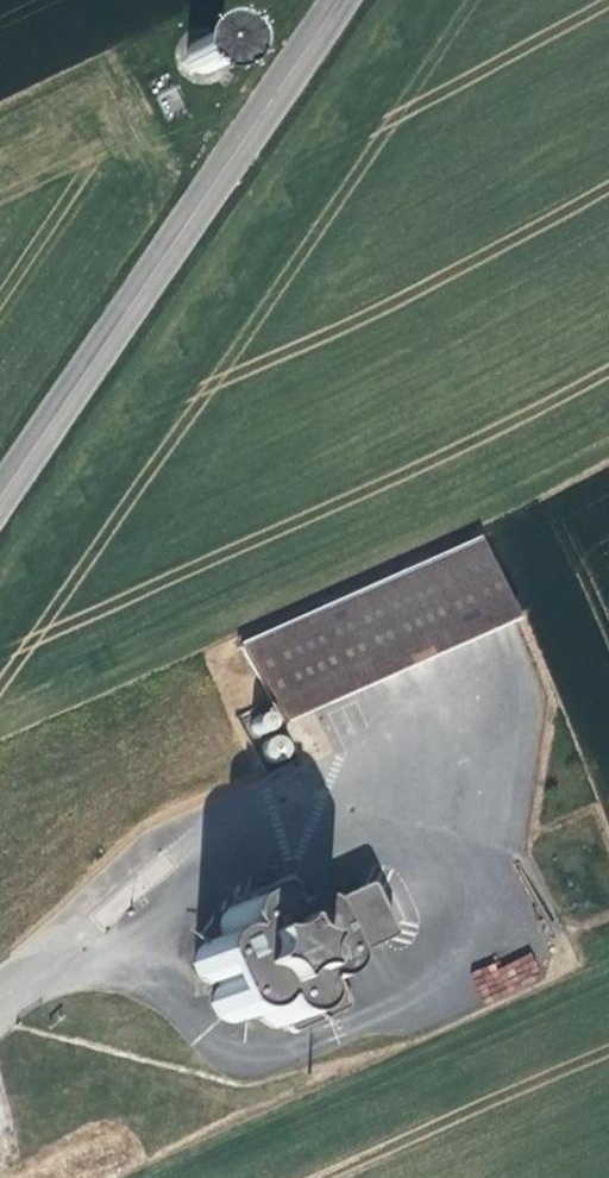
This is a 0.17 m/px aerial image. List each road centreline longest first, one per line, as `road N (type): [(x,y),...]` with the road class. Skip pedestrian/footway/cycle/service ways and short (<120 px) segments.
road 1 (tertiary): [(335,0),(0,501)]

